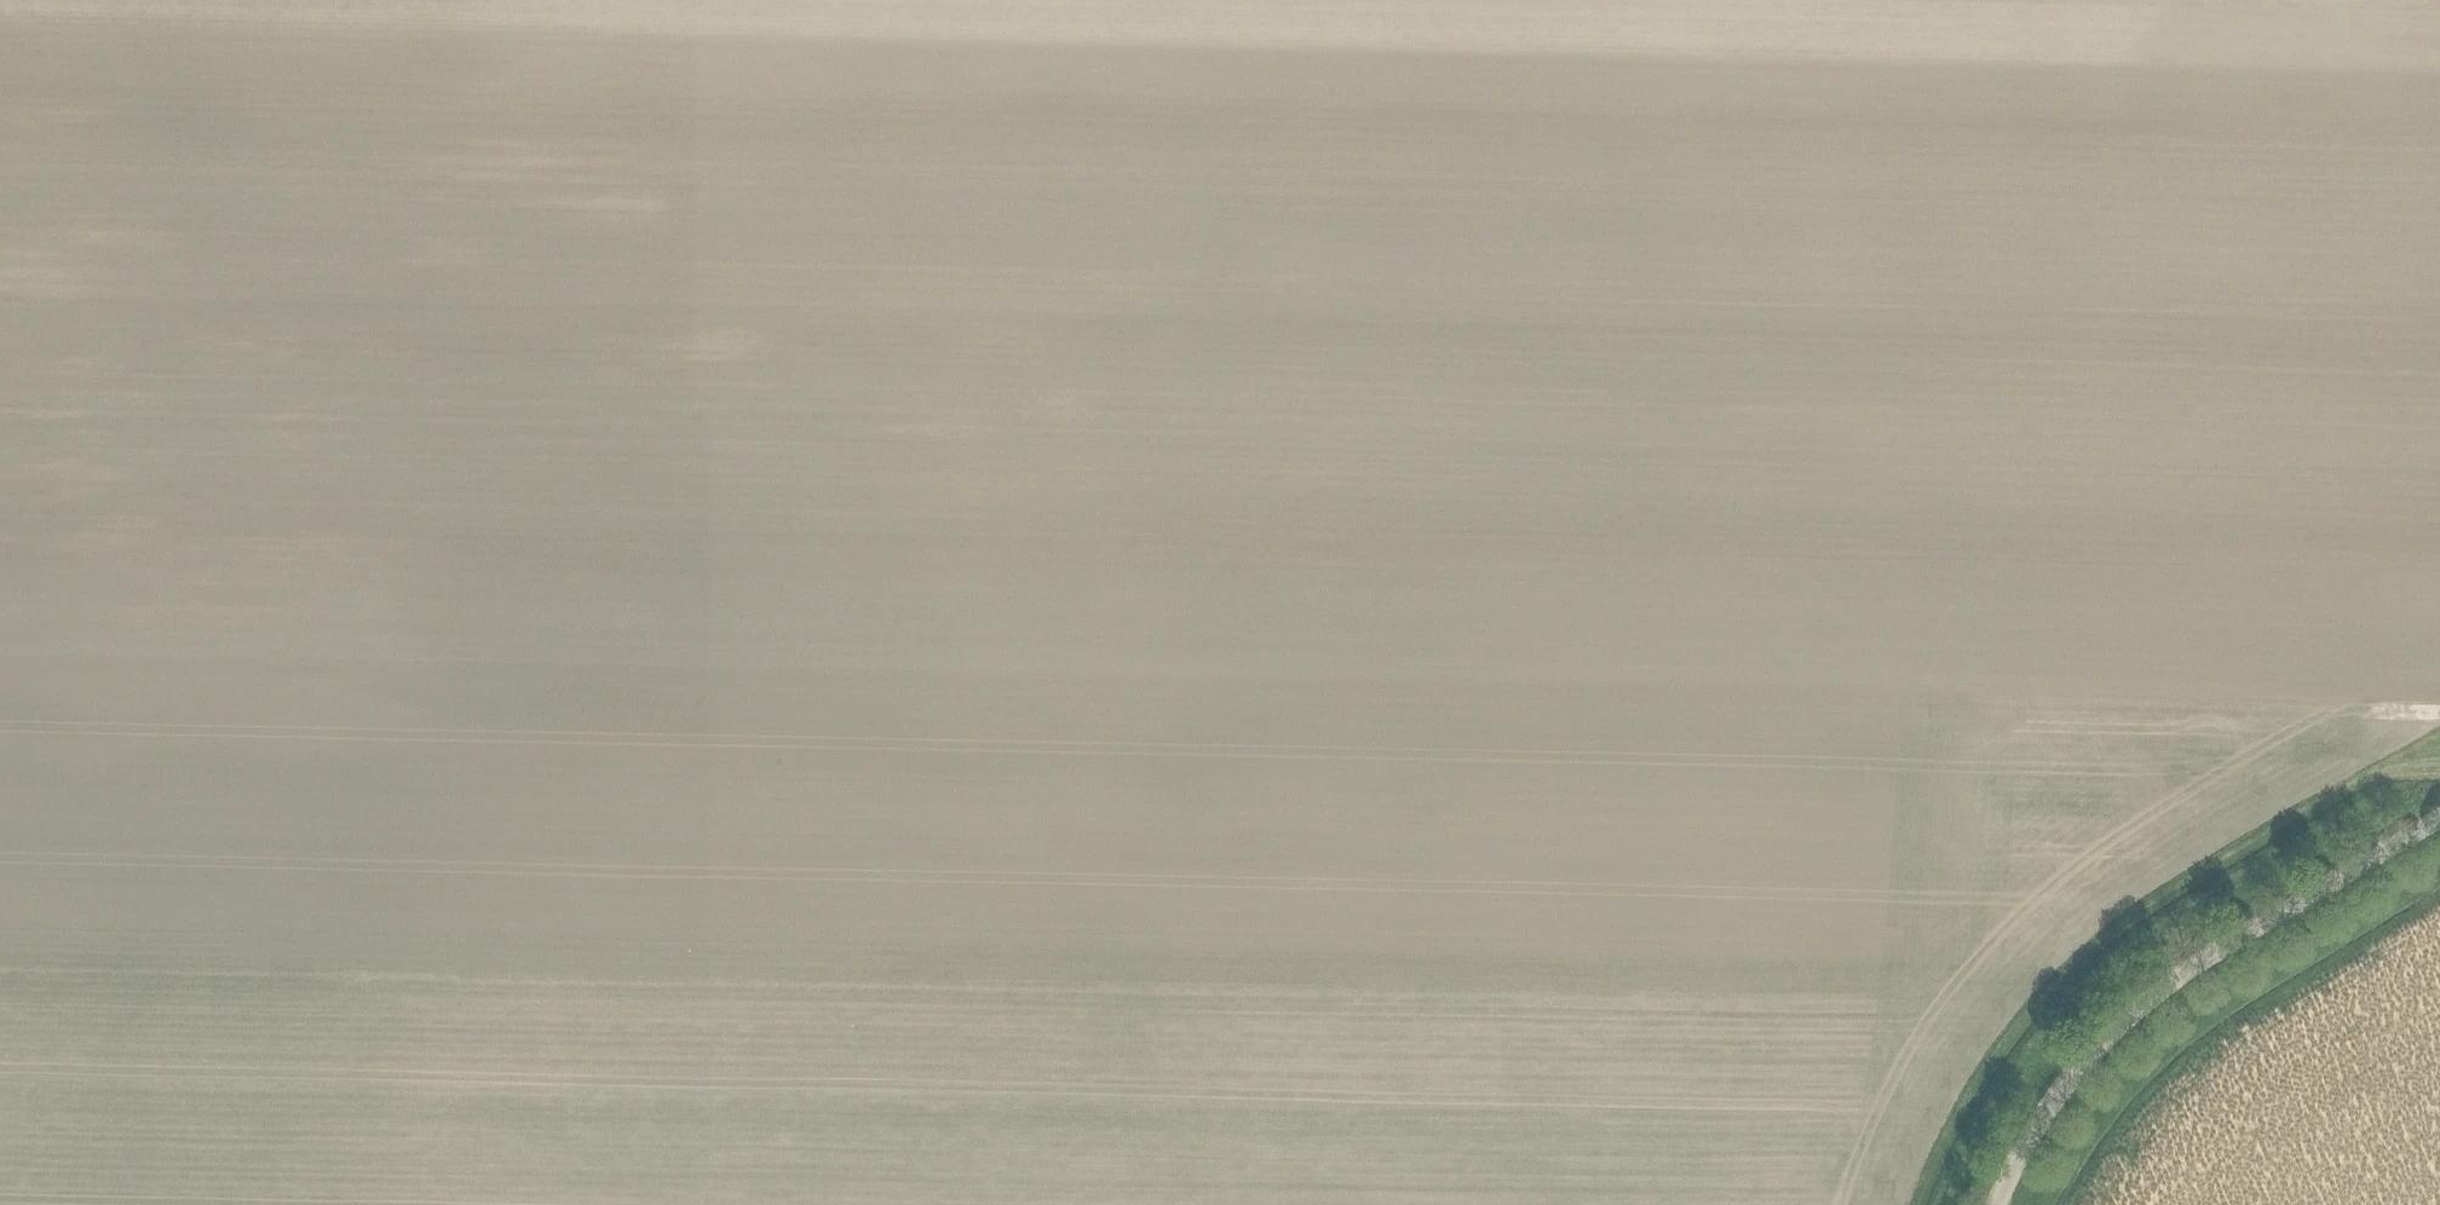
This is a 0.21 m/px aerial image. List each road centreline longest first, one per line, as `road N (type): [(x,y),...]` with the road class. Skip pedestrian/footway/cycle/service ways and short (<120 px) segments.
road 1 (unclassified): [(1999,1204),(2039,1126),(2124,1022),(2231,941),(2439,818)]

